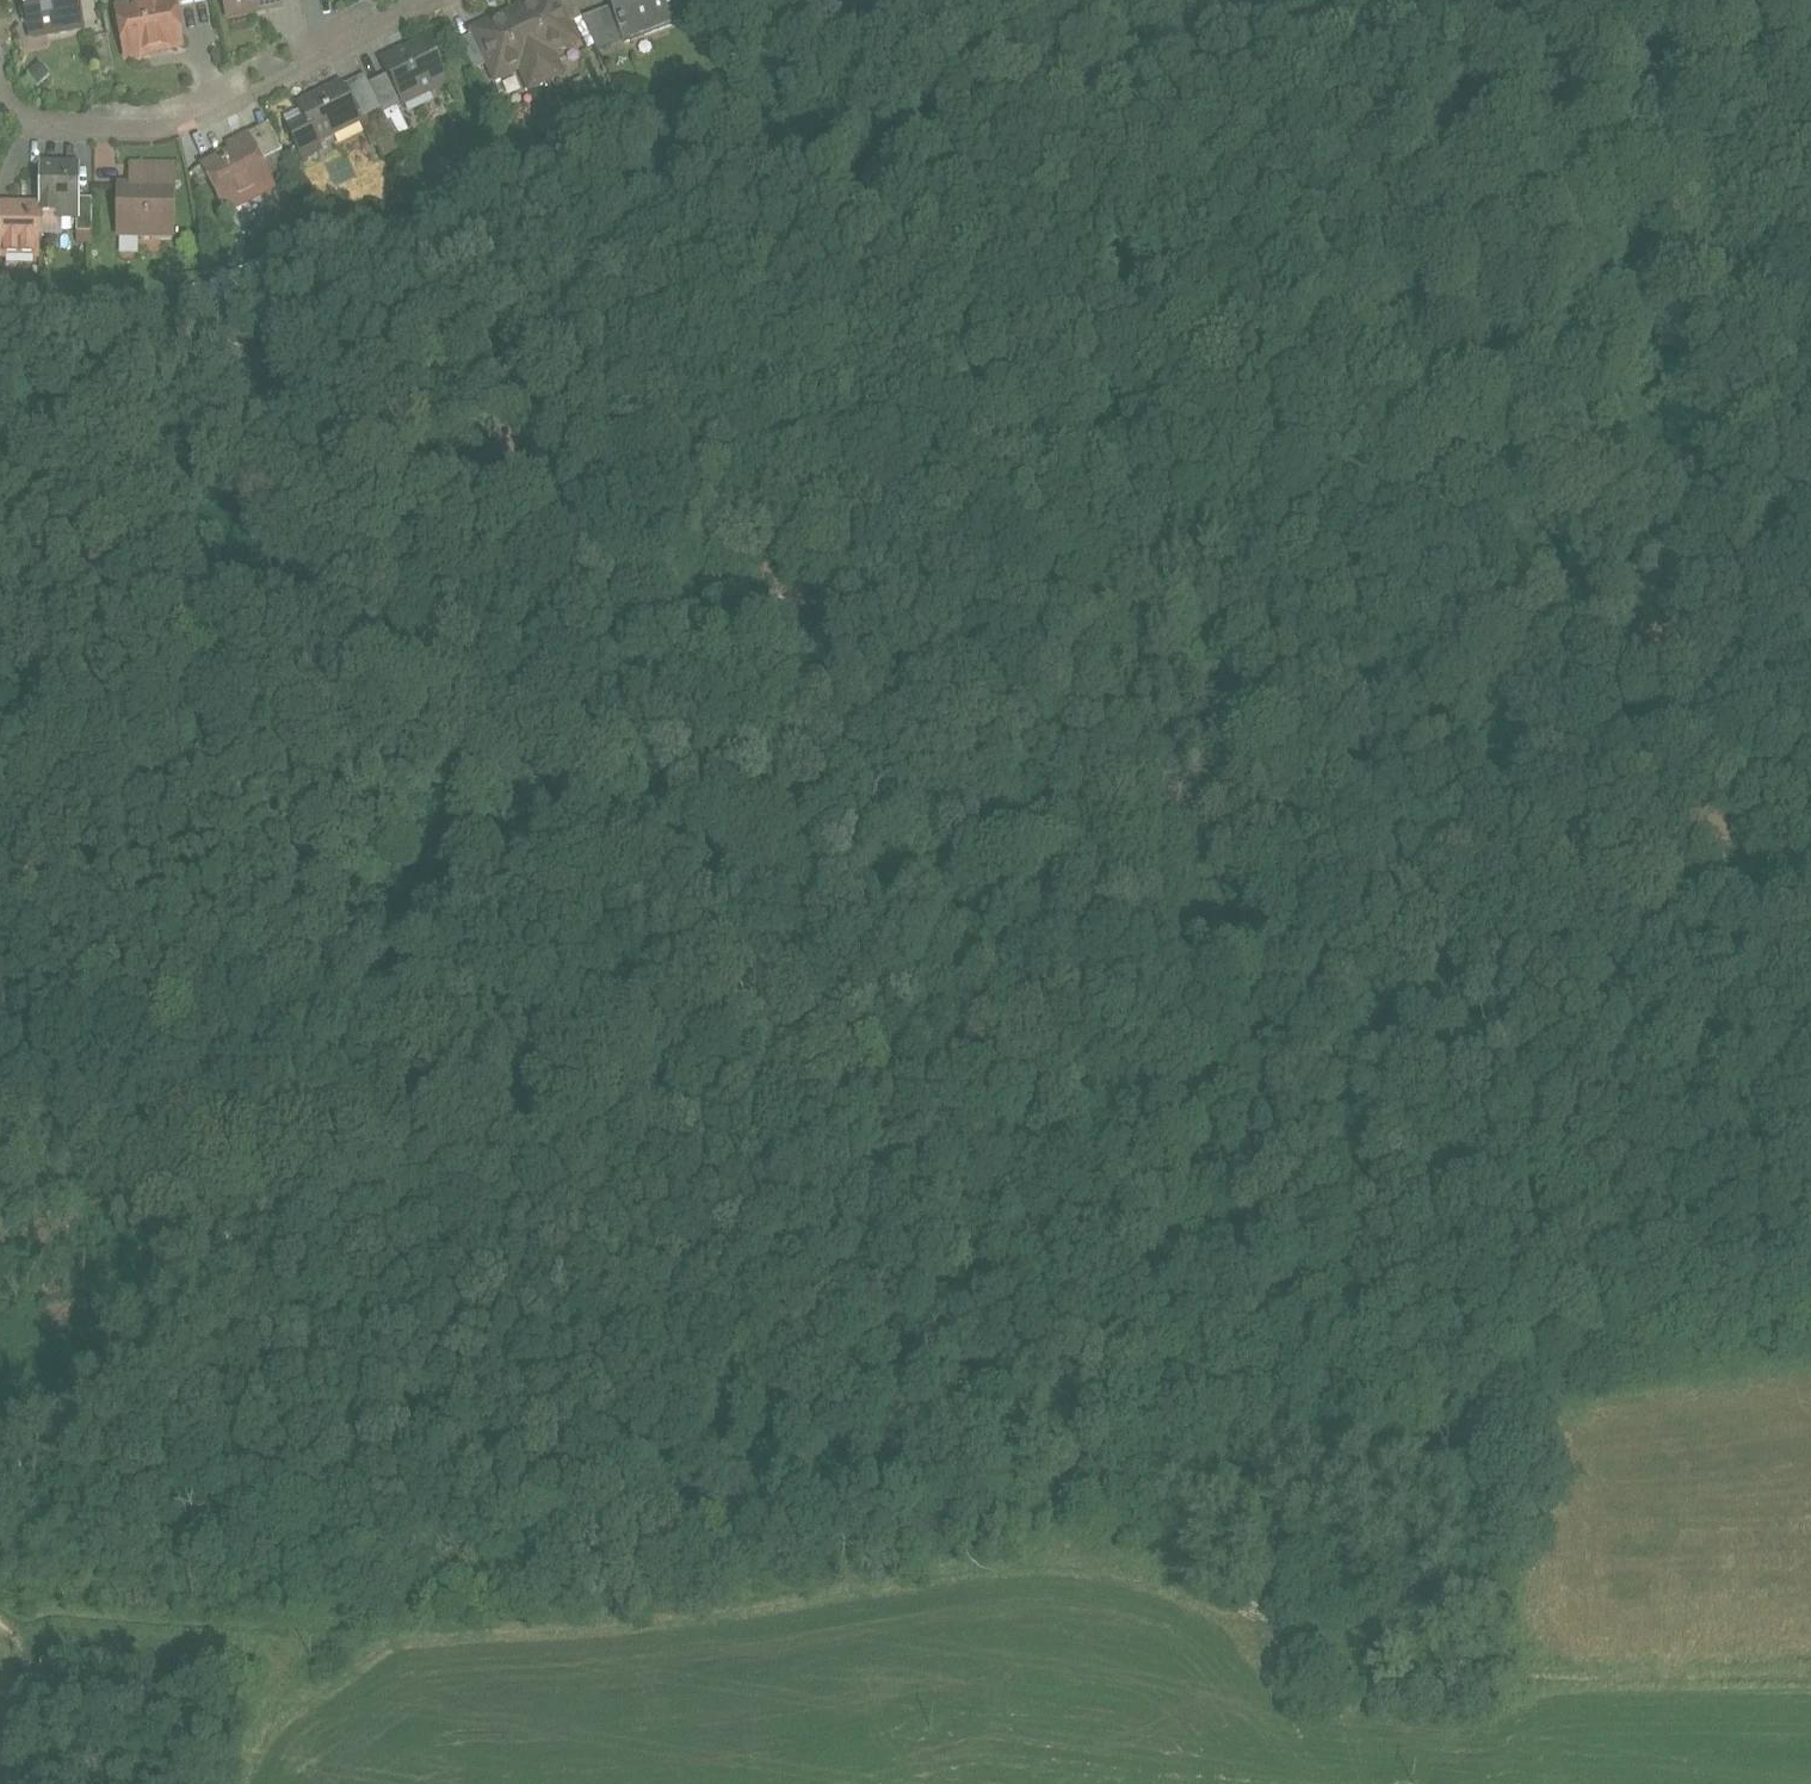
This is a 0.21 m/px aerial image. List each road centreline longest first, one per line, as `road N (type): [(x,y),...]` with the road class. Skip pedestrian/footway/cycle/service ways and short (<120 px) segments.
road 1 (residential): [(0,107),(48,135),(145,132),(421,0)]

